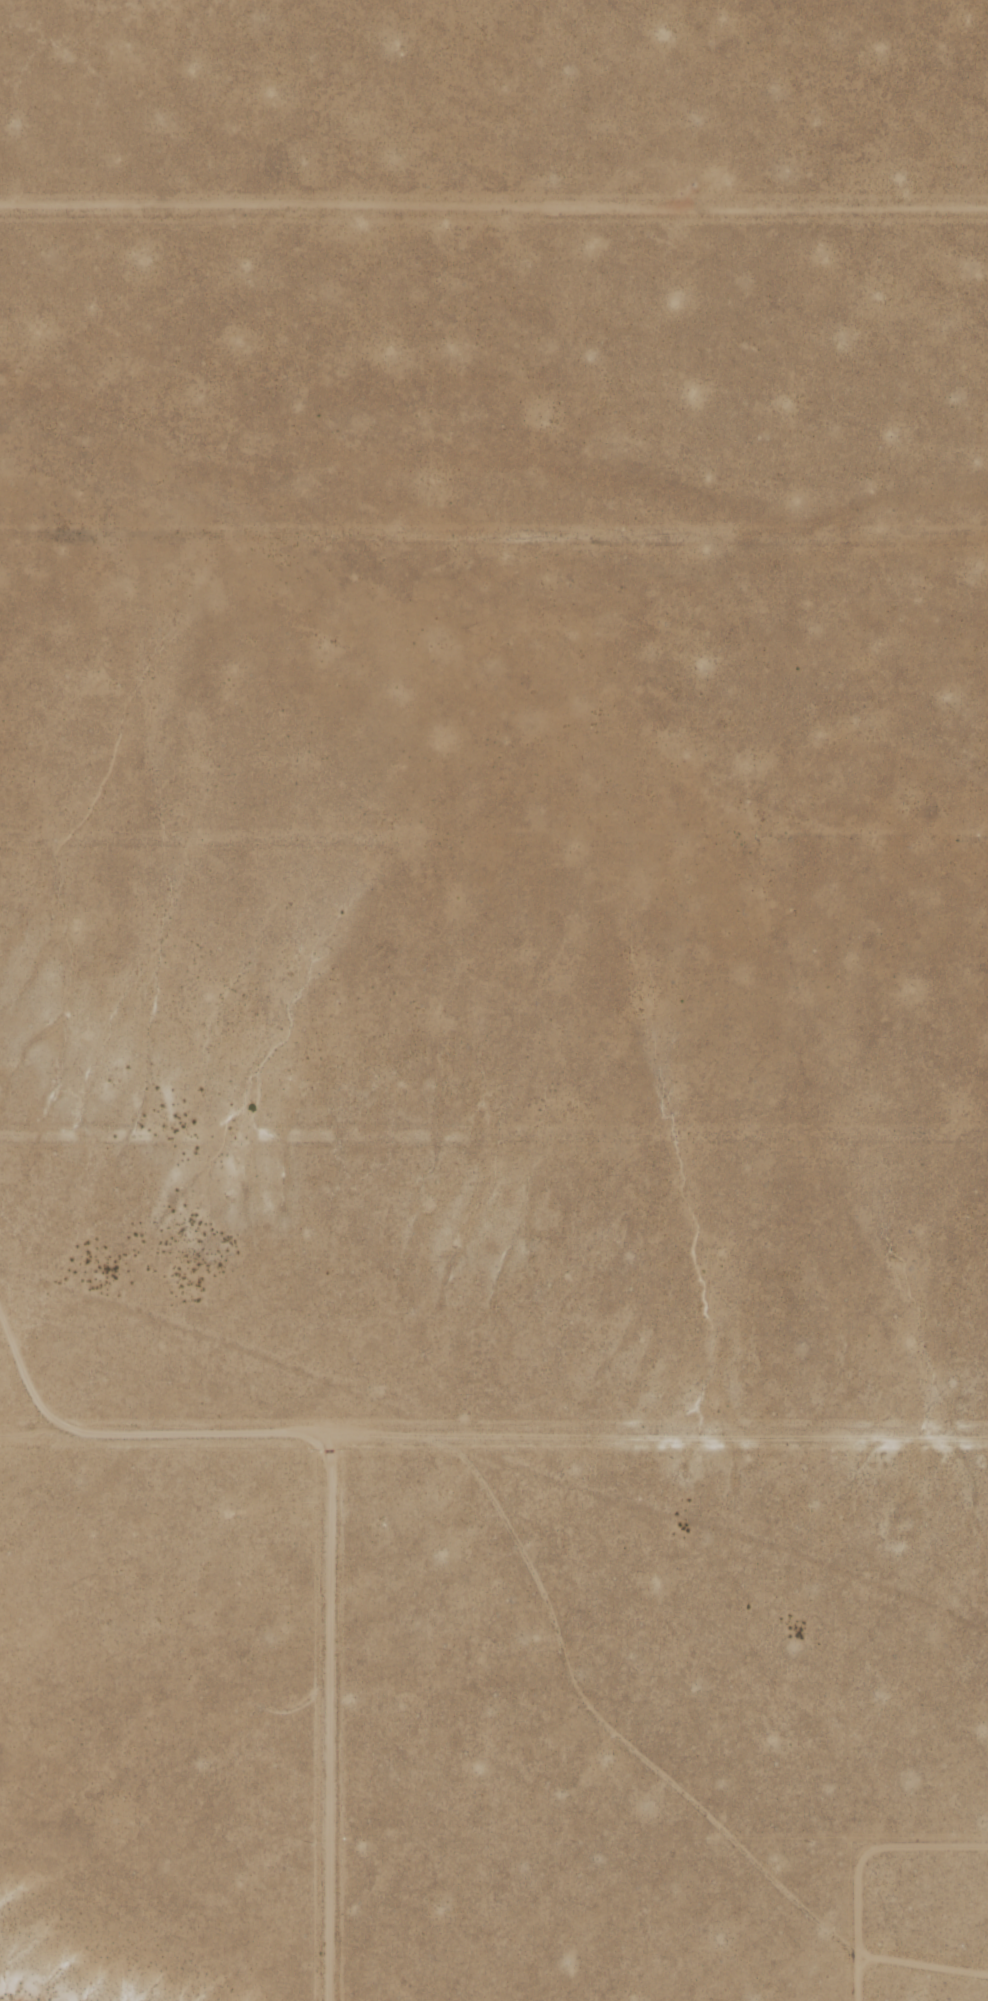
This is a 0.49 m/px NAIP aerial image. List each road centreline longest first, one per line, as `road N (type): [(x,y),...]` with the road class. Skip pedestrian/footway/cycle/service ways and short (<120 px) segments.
road 1 (residential): [(329,1435),(328,2000)]
road 2 (residential): [(987,1440),(440,1435)]
road 3 (residential): [(0,1432),(329,1435)]

